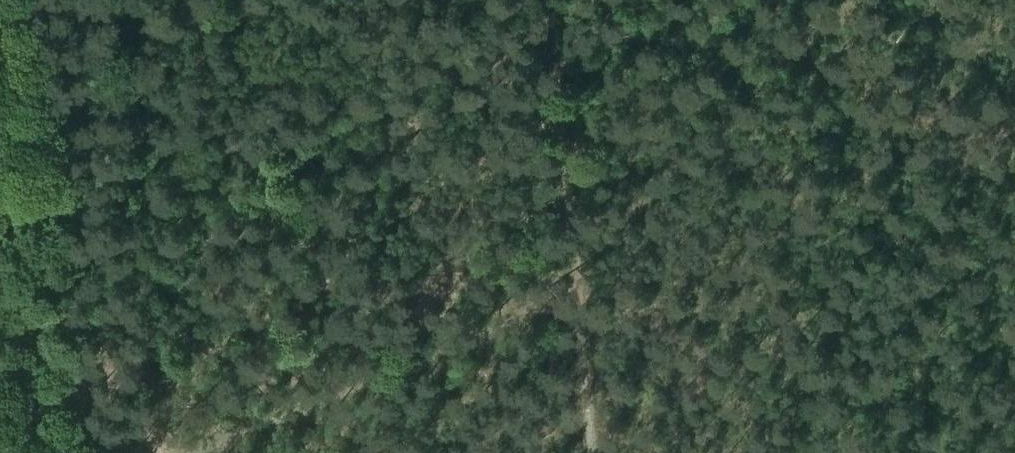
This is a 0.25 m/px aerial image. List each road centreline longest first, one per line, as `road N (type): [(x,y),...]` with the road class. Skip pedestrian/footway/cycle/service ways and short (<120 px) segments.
road 1 (track): [(183,452),(303,411),(512,319),(575,305)]
road 2 (track): [(39,369),(0,1)]
road 3 (track): [(591,452),(561,165)]
road 4 (track): [(561,165),(547,0)]

